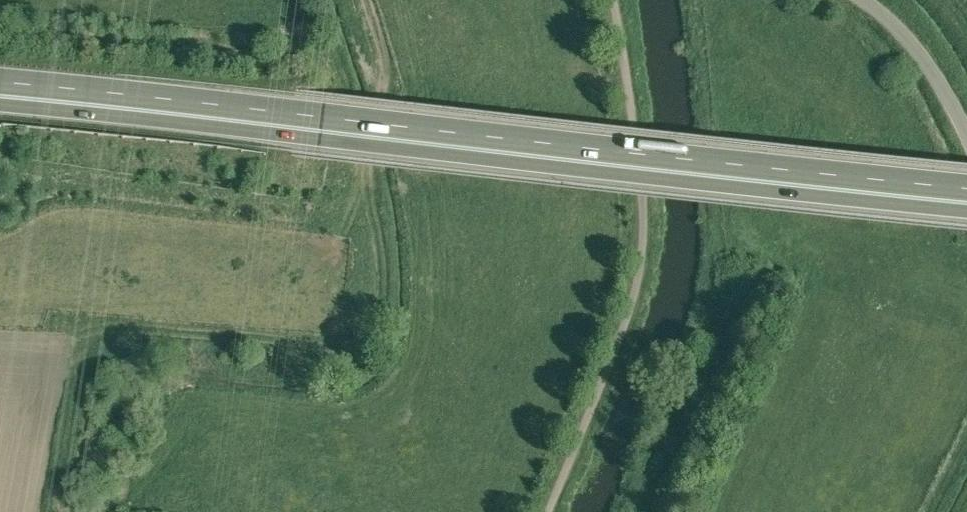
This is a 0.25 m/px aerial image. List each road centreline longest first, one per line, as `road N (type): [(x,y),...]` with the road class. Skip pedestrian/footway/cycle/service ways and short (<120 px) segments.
road 1 (trunk): [(0,91),(966,192)]
road 2 (track): [(356,0),(386,112),(372,208),(366,344),(330,369),(83,358),(53,508)]
road 3 (unclassified): [(966,138),(927,60),(868,0)]

